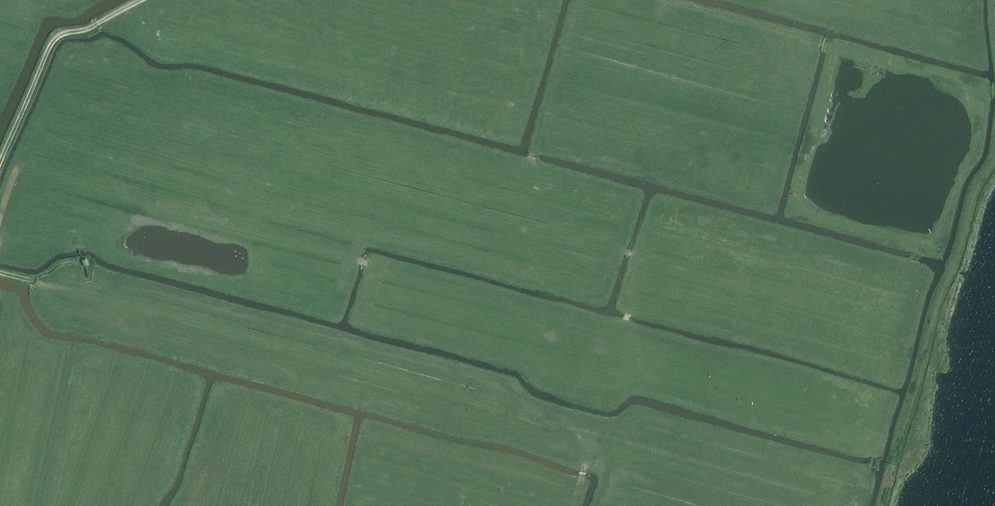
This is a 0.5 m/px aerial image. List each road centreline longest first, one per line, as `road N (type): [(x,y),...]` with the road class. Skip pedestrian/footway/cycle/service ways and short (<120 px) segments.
road 1 (track): [(142,0),(55,38),(0,168)]

